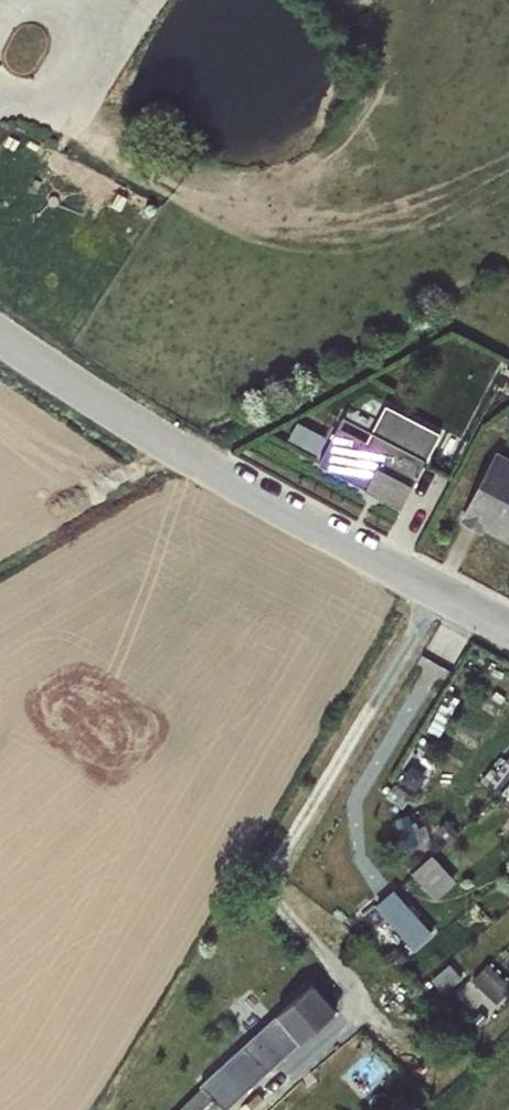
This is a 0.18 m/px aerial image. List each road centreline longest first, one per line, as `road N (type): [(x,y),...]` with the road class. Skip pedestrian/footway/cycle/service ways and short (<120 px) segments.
road 1 (residential): [(508,630),(274,511),(0,337)]

